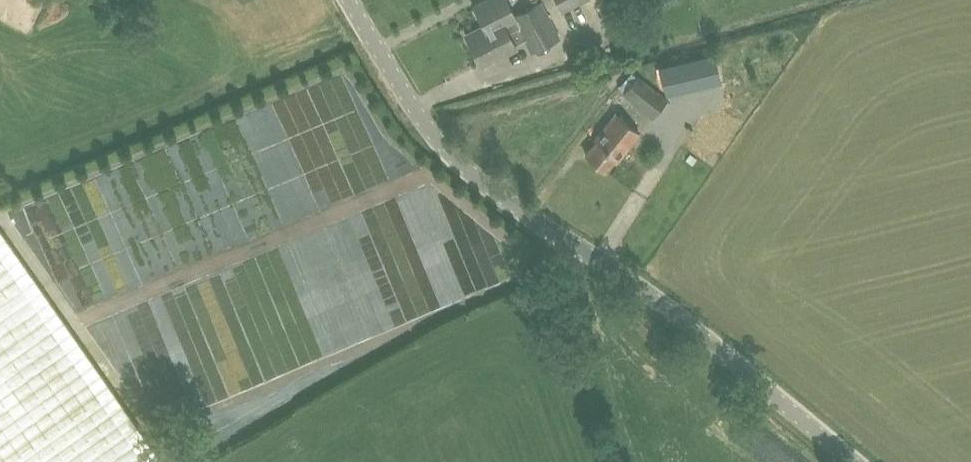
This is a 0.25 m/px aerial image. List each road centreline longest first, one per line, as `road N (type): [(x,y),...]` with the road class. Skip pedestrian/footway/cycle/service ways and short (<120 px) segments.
road 1 (unclassified): [(854,461),(692,326),(473,175),(419,112),(351,0)]

